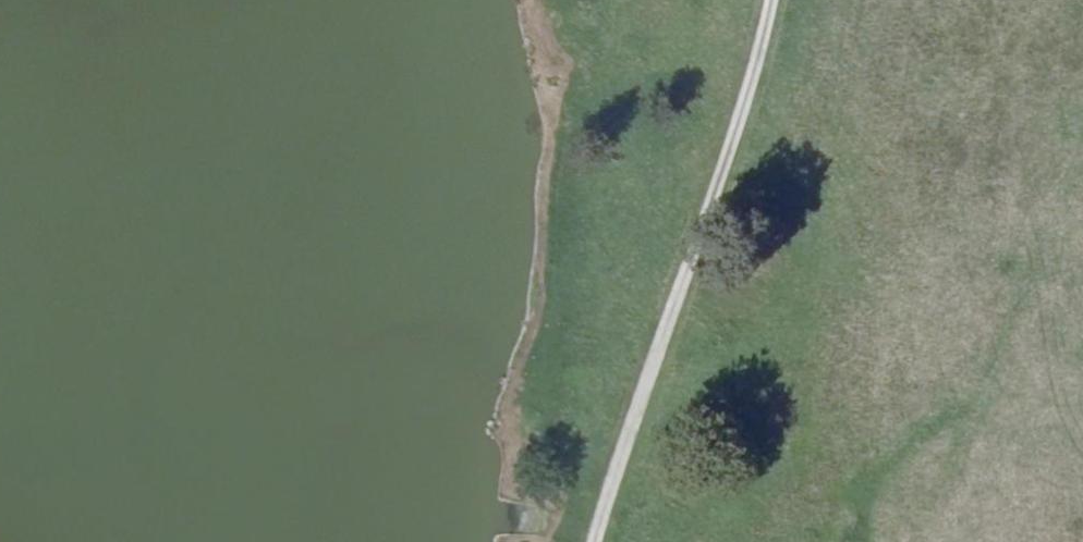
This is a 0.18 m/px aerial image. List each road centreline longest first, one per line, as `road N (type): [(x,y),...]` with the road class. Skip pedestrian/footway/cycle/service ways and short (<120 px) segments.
road 1 (unclassified): [(763,0),(712,181),(587,541)]

